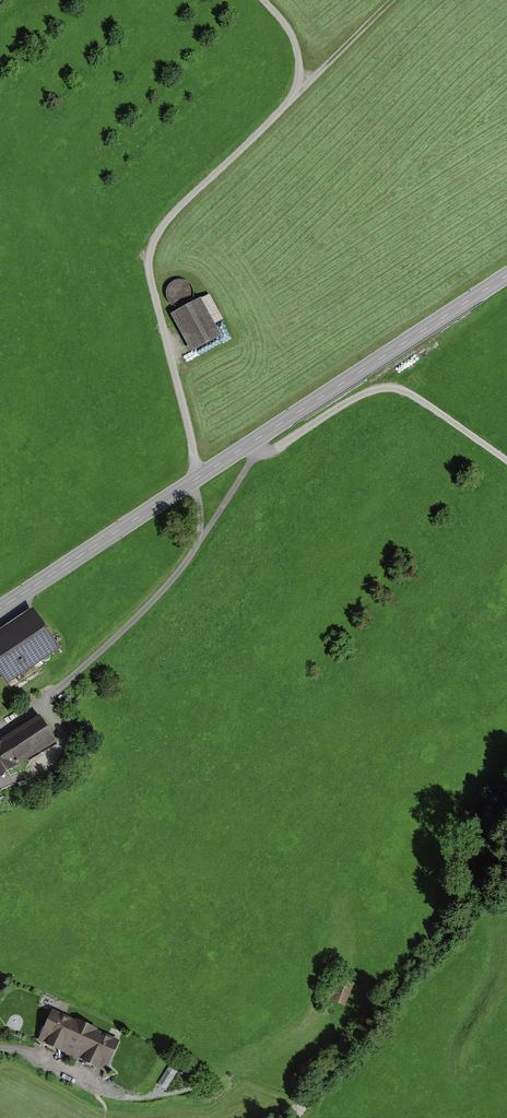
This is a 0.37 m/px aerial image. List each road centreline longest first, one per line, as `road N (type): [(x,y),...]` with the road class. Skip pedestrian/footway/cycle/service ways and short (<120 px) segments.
road 1 (tertiary): [(506,275),(0,609)]
road 2 (track): [(0,729),(55,692),(174,577),(250,462),(249,444)]

